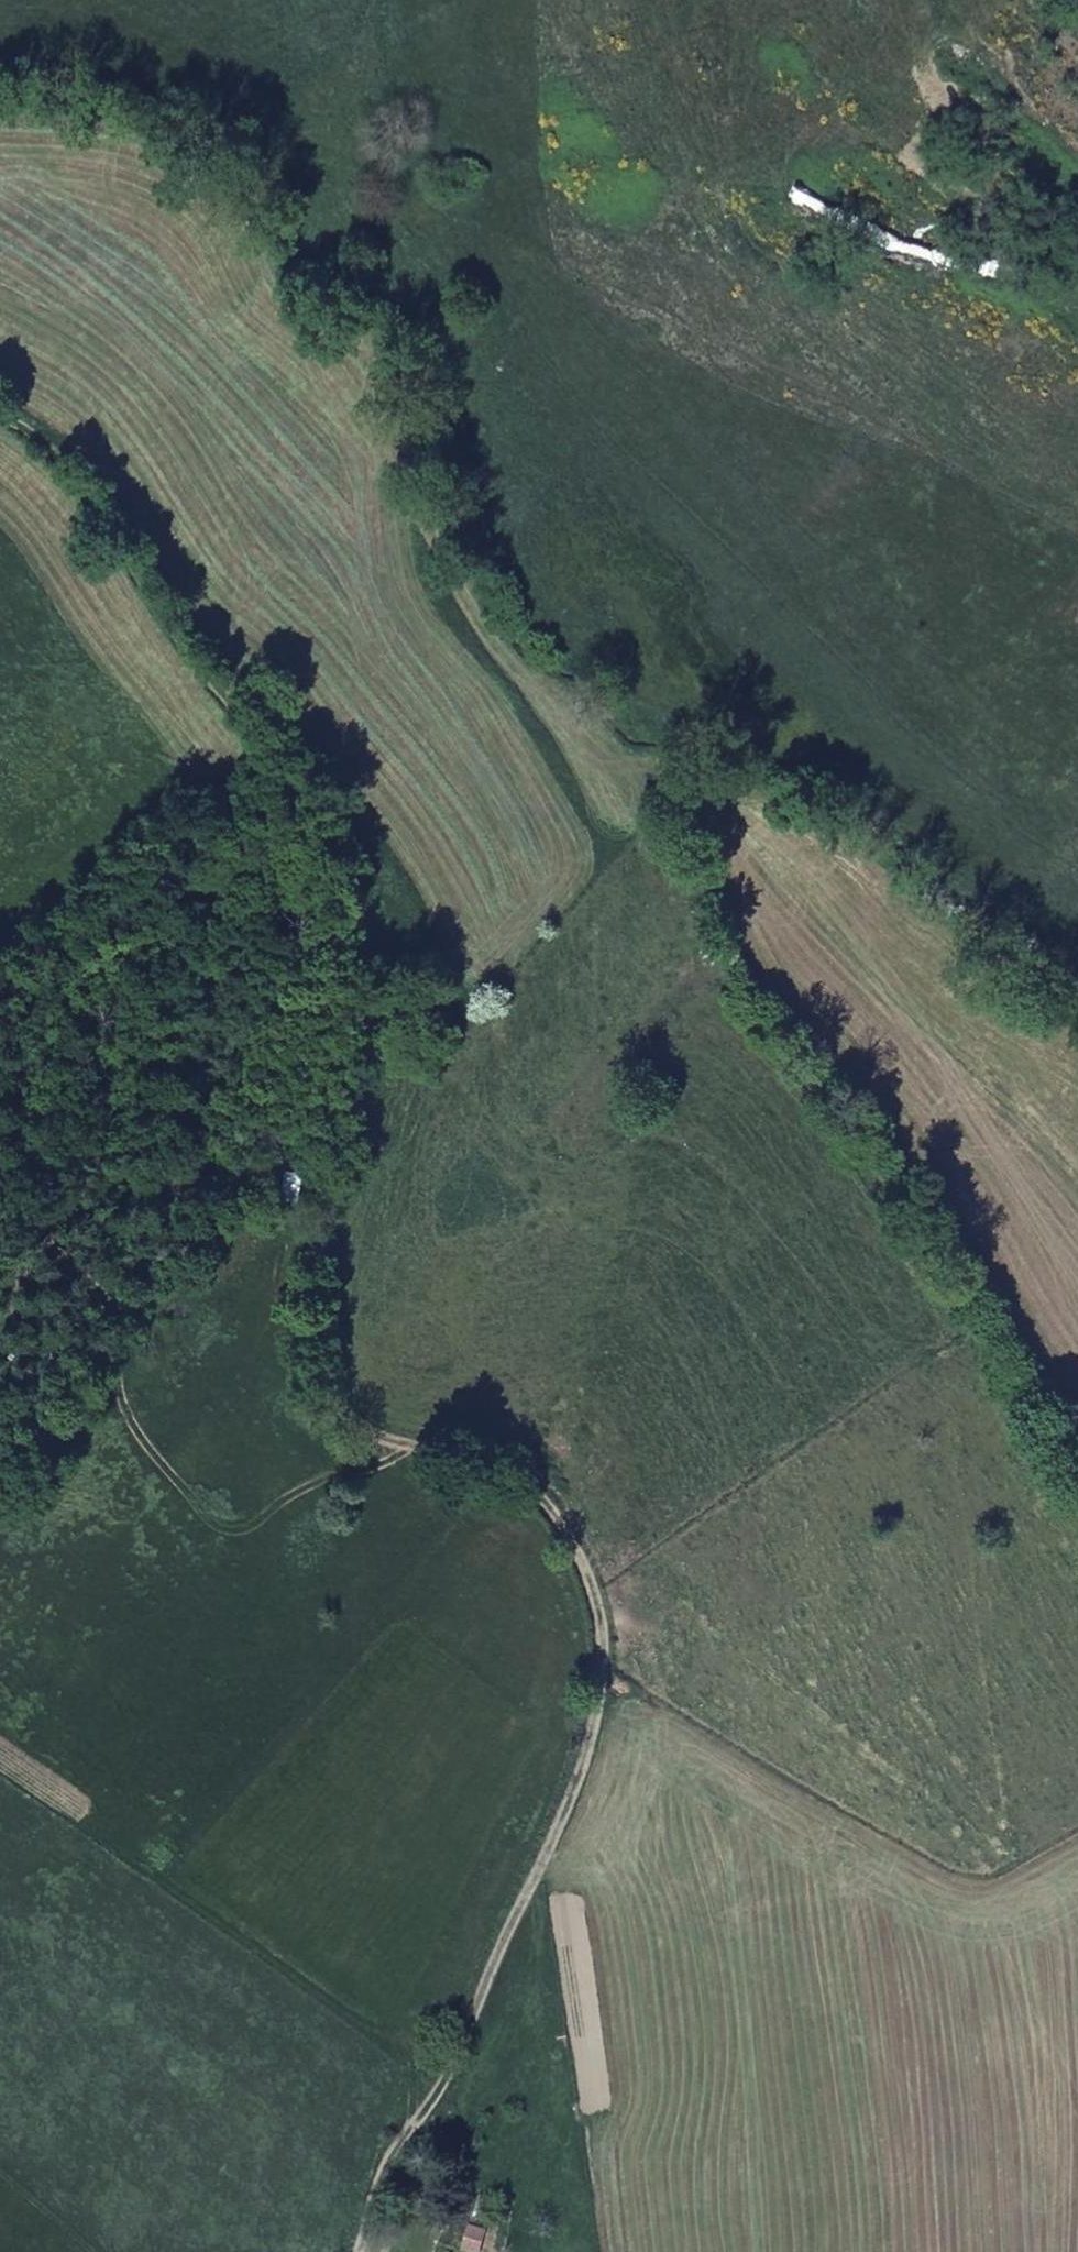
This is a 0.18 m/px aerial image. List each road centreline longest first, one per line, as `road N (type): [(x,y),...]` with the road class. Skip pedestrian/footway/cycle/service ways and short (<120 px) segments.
road 1 (track): [(520,1902),(449,2074),(389,2160),(358,2251)]
road 2 (track): [(0,2167),(92,2251)]

